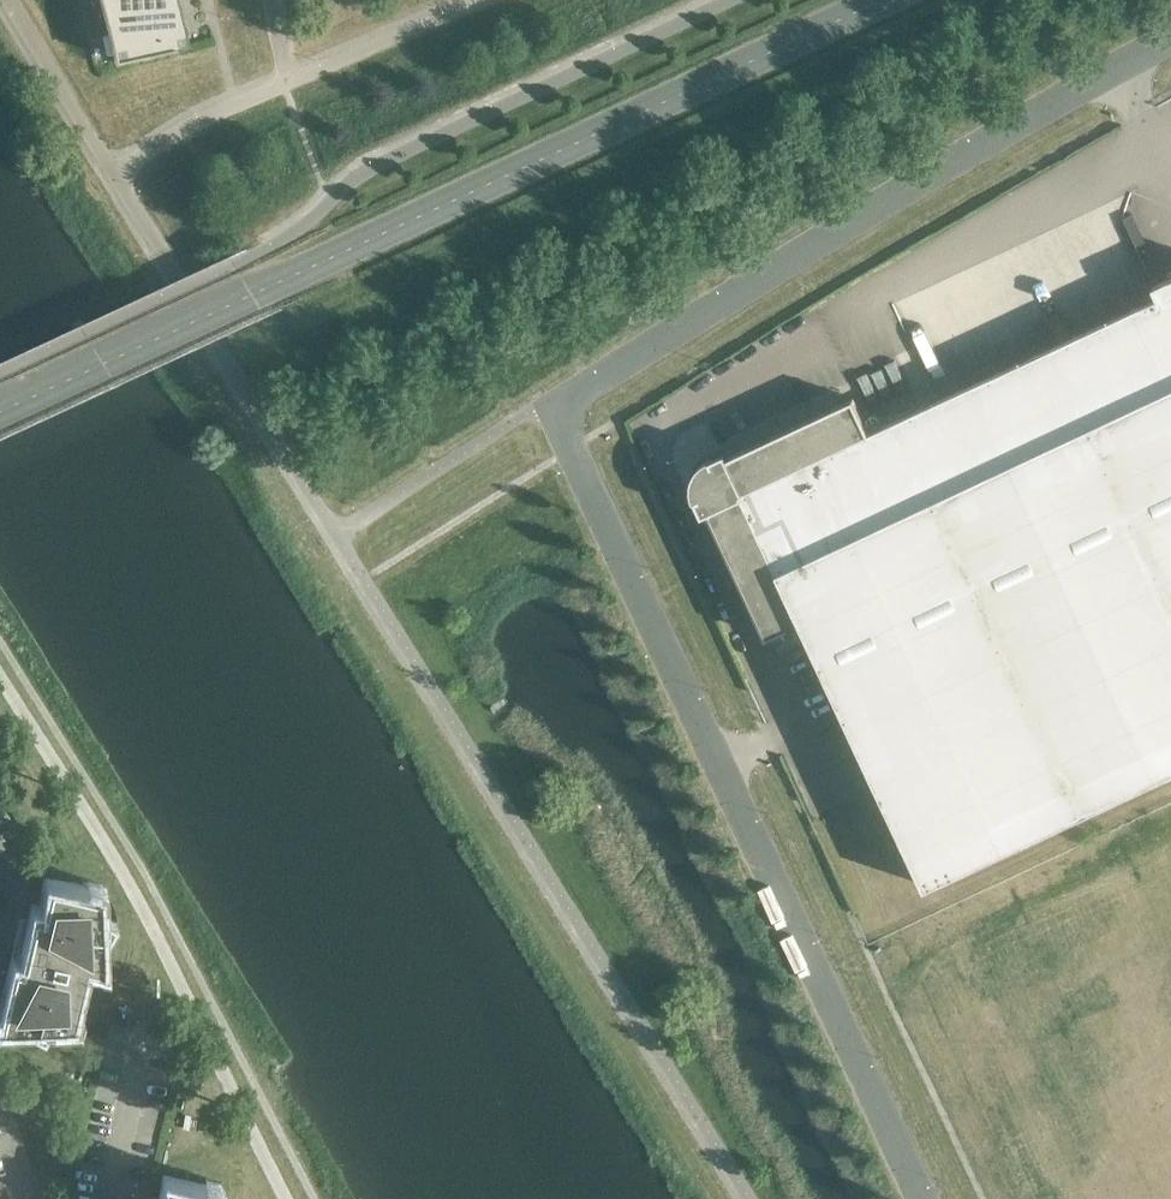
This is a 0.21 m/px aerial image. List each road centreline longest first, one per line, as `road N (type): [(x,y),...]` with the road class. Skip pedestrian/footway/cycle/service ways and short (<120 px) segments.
road 1 (unclassified): [(726,767),(558,405),(821,238),(1170,39)]
road 2 (unclassified): [(926,1198),(726,767)]

